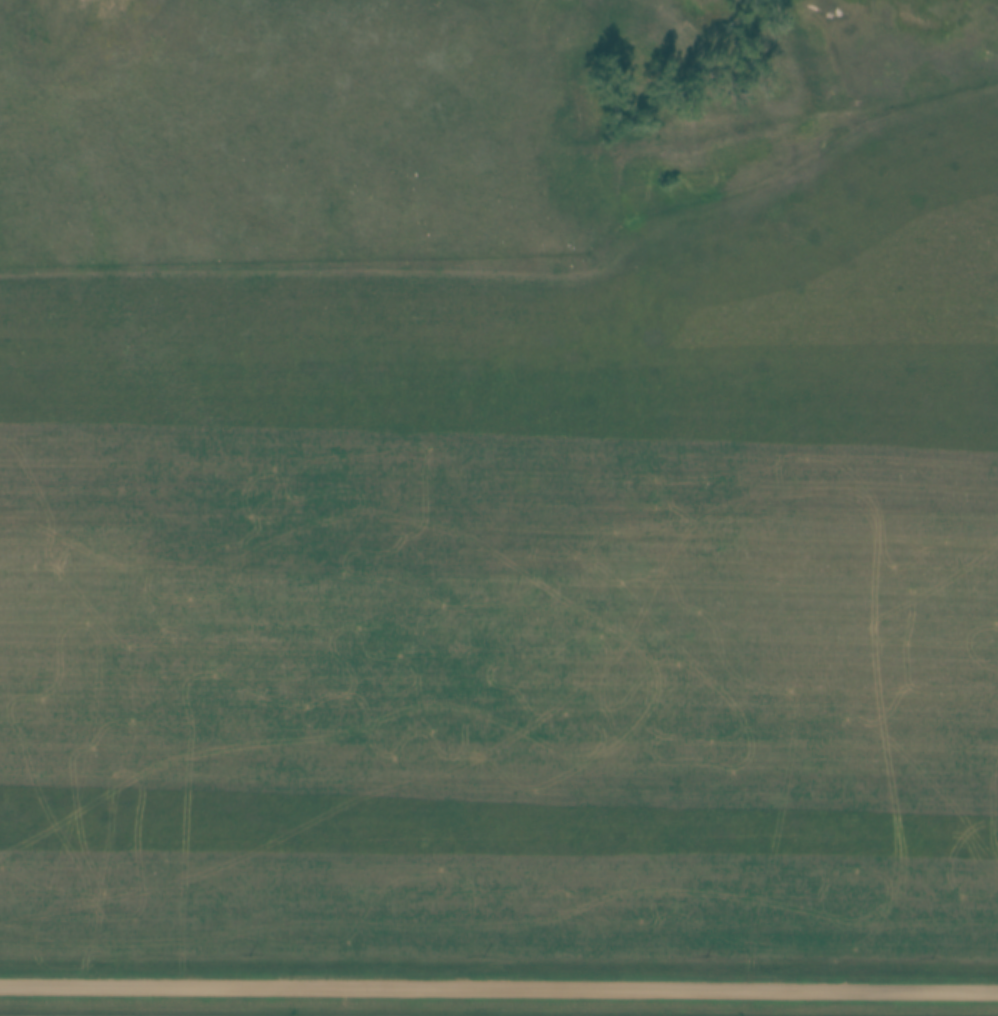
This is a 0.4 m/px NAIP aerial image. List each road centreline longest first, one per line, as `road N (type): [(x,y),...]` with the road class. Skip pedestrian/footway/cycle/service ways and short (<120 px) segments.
road 1 (residential): [(0,987),(997,989)]

